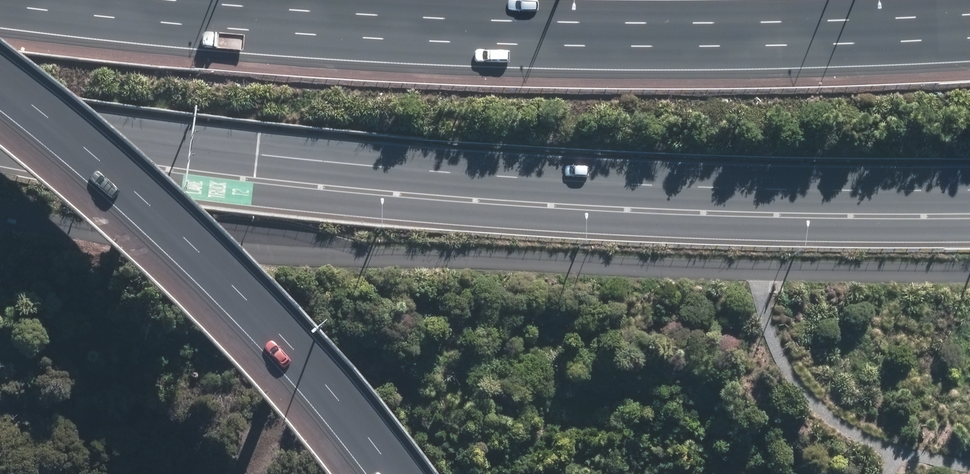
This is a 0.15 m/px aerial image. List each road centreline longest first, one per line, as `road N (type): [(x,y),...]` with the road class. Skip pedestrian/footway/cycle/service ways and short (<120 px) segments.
road 1 (motorway): [(969,197),(583,193),(255,169),(0,125)]
road 2 (motorway): [(969,8),(762,18),(509,16),(236,0)]
road 3 (motorway): [(408,473),(249,285),(154,192),(0,66)]

